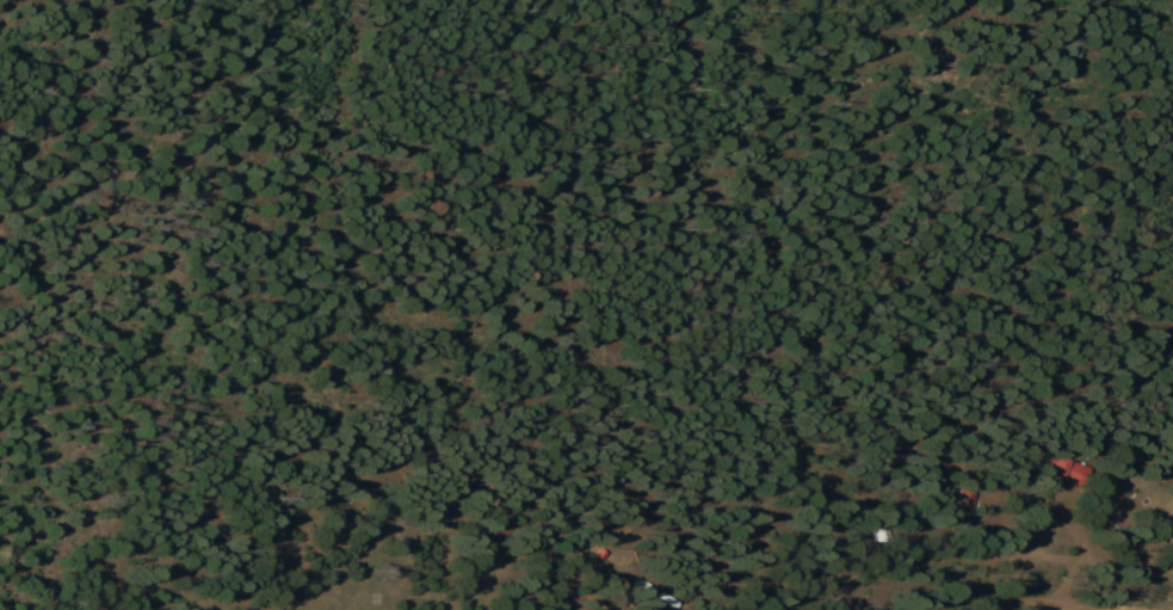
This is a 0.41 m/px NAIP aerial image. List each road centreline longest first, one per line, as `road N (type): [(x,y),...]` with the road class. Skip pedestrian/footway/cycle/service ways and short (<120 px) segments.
road 1 (track): [(1130,609),(1001,602),(980,609)]

